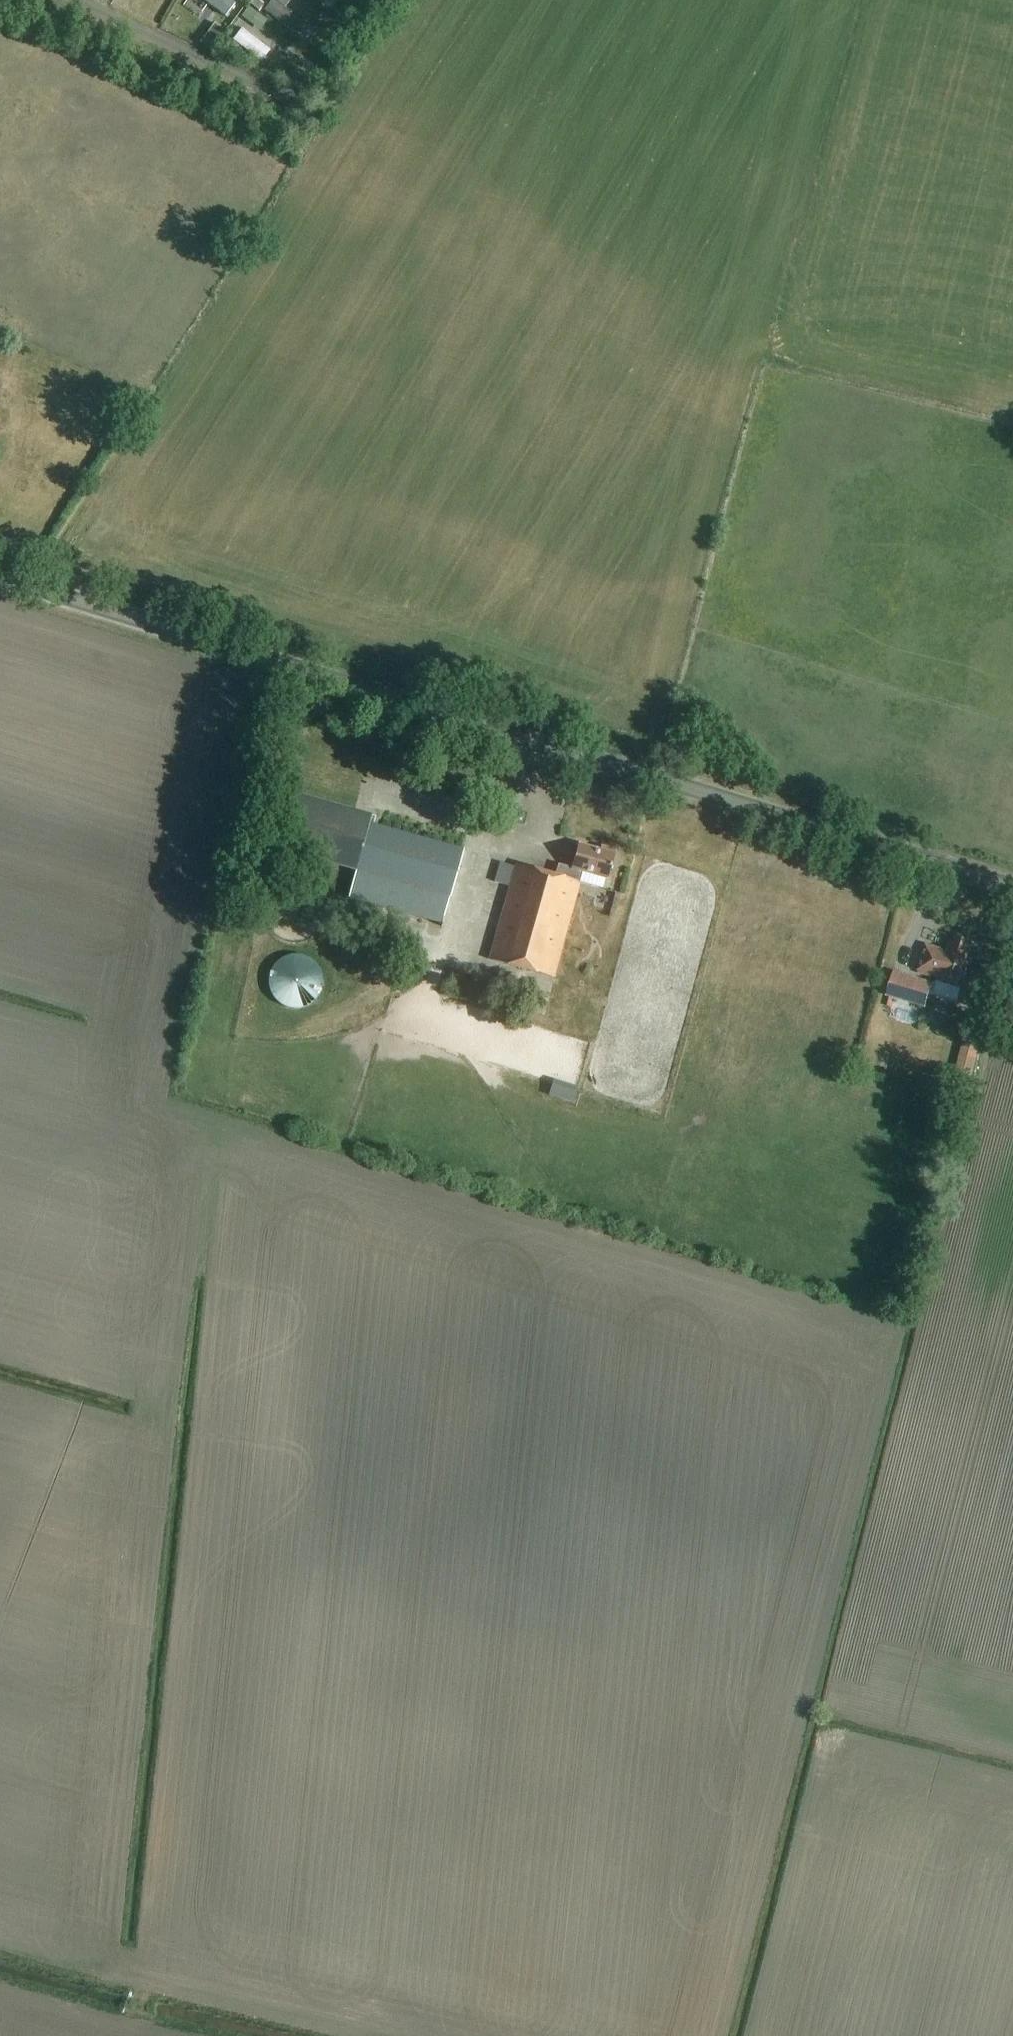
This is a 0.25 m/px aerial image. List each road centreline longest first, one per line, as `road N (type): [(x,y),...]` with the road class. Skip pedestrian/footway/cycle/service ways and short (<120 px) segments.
road 1 (unclassified): [(1012,890),(0,580)]

